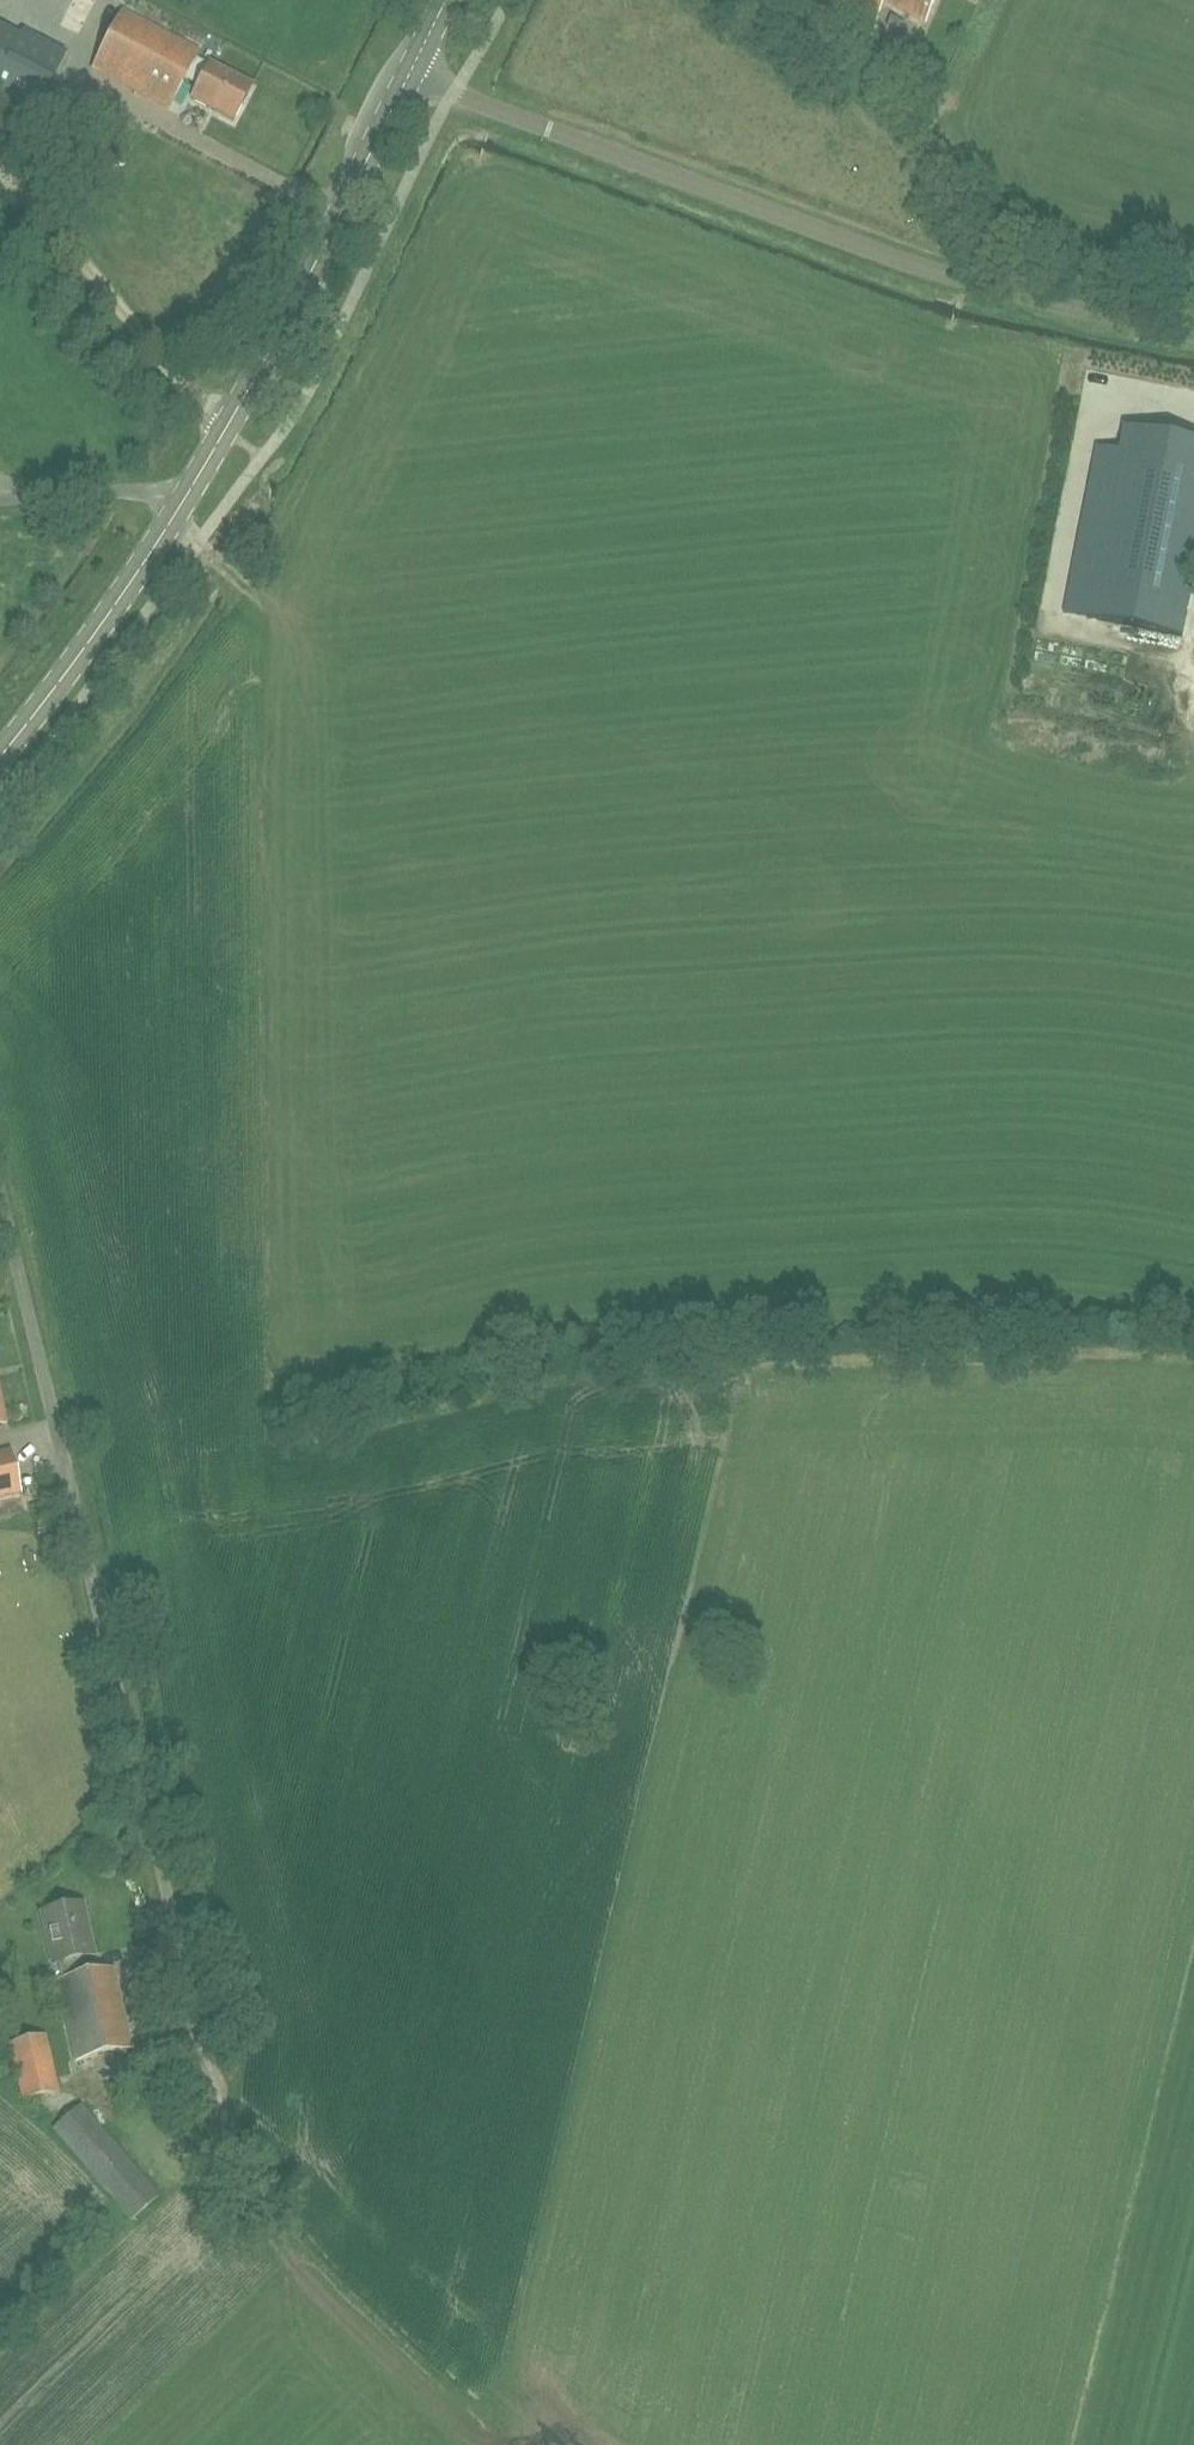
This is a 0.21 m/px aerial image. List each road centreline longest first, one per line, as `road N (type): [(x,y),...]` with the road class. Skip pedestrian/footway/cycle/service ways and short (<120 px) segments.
road 1 (unclassified): [(230,2192),(0,1232)]
road 2 (unclassified): [(1193,332),(914,264),(407,76)]
road 3 (secondary): [(0,754),(92,639),(226,430),(407,76)]
road 4 (track): [(0,175),(226,430)]

